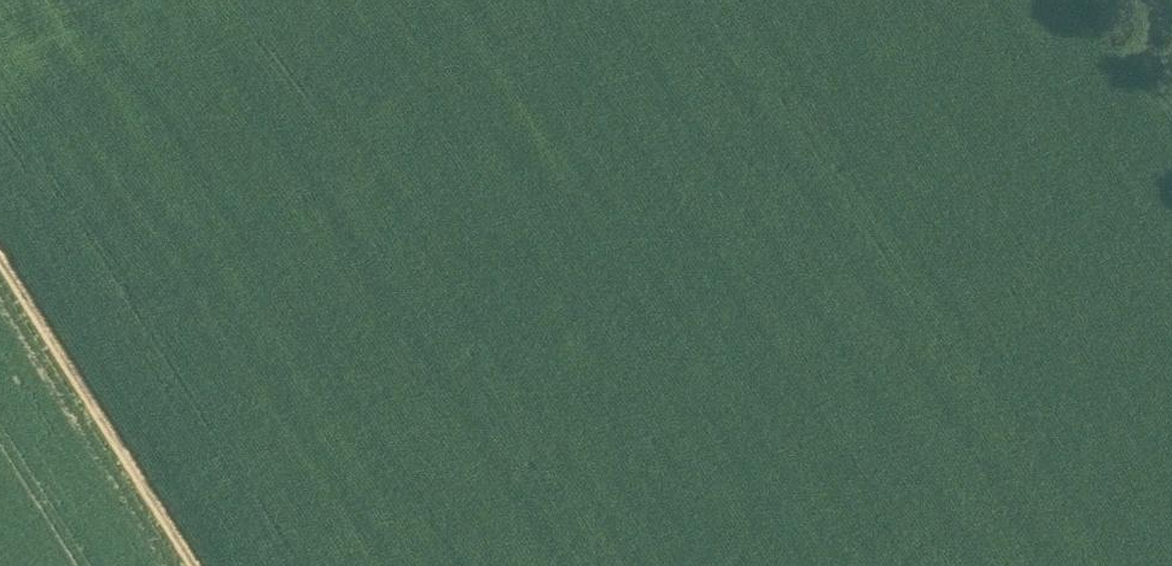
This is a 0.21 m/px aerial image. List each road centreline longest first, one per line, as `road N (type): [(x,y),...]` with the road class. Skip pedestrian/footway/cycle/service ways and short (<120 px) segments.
road 1 (track): [(0,258),(194,565)]

